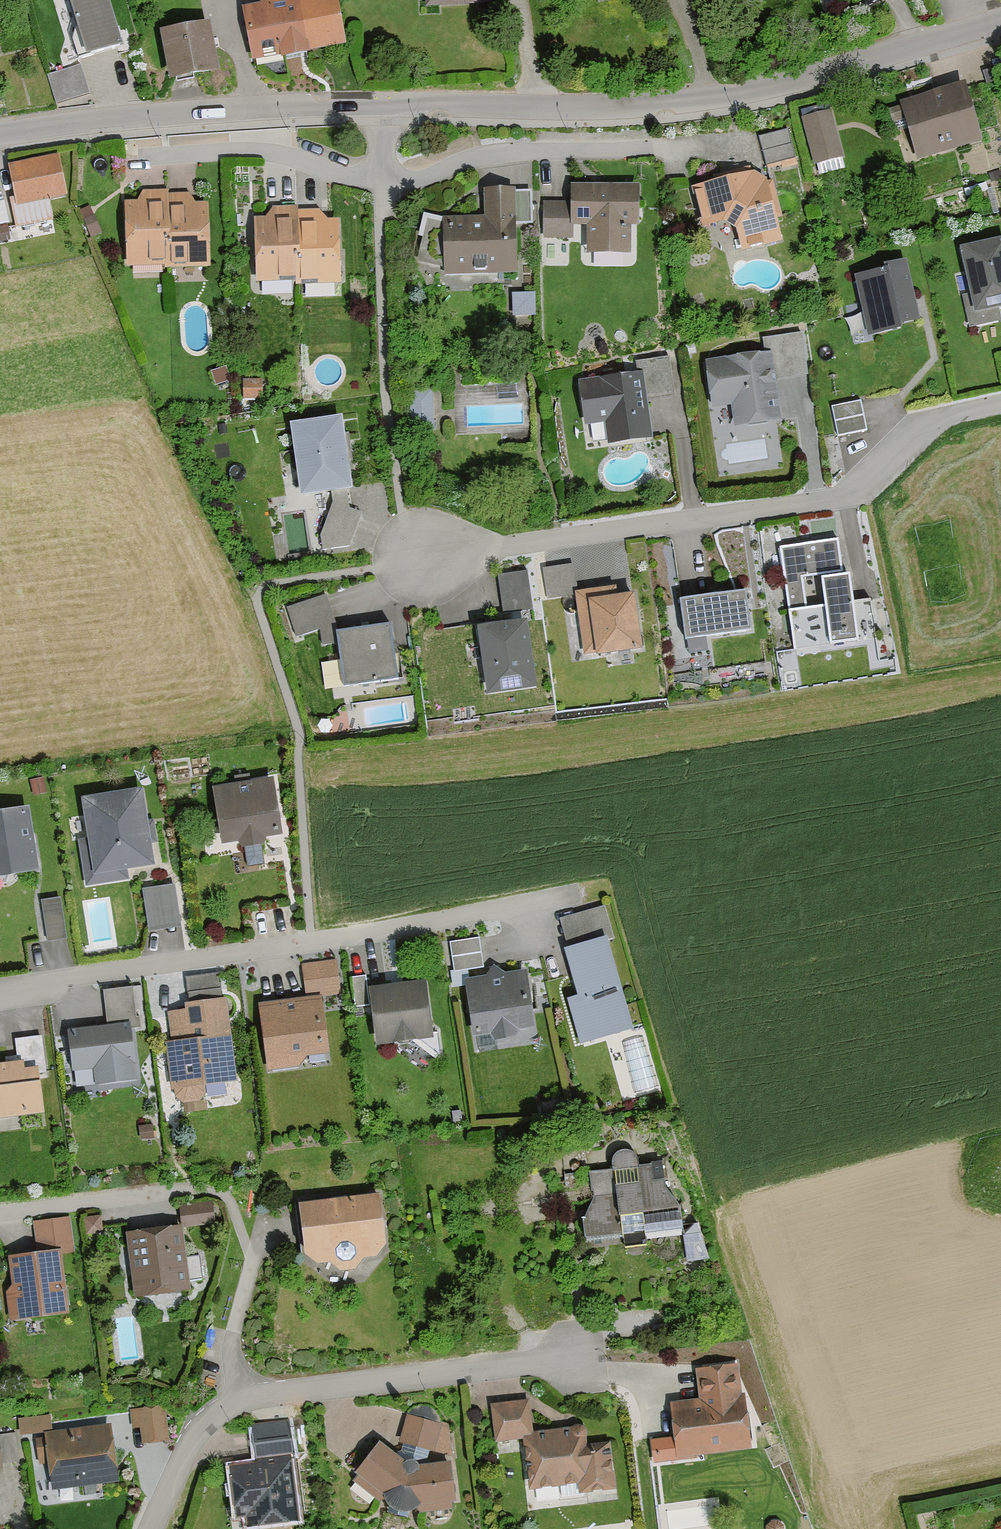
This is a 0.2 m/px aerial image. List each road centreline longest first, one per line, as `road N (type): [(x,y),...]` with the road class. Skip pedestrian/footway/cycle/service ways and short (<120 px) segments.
road 1 (residential): [(1000,22),(768,88),(639,107),(253,108),(0,134)]
road 2 (residential): [(1000,409),(925,427),(842,501),(407,570)]
road 3 (residential): [(0,990),(308,947),(579,896)]
road 4 (residential): [(152,1528),(202,1429),(243,1399),(574,1360)]
road 5 (residential): [(184,1191),(0,1214)]

